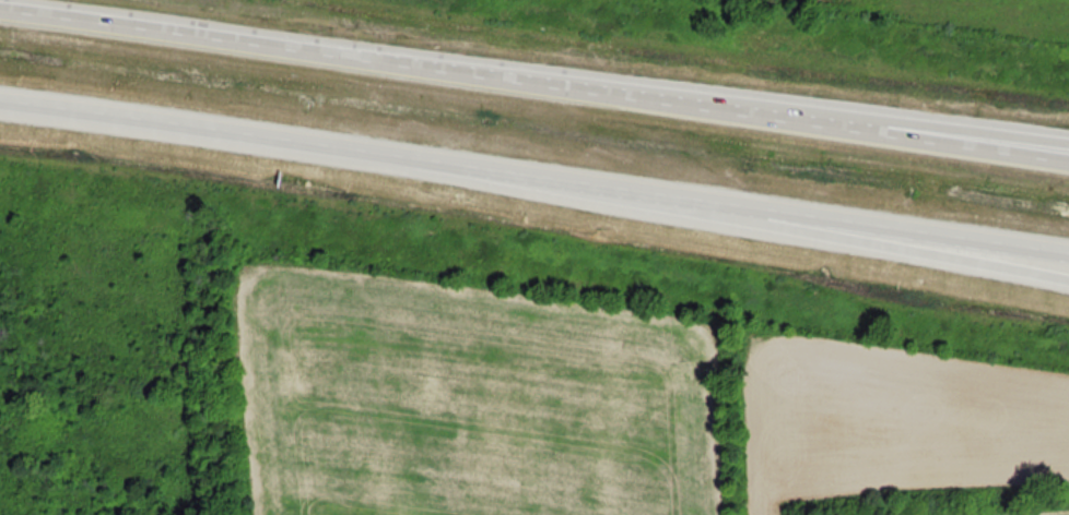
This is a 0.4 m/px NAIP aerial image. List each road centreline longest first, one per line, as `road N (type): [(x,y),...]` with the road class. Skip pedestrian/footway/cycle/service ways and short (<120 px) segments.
road 1 (motorway): [(0,102),(1068,255)]
road 2 (motorway): [(1068,164),(0,12)]
road 3 (motorway): [(685,200),(1068,285)]
road 4 (motorway): [(1068,150),(925,144)]

